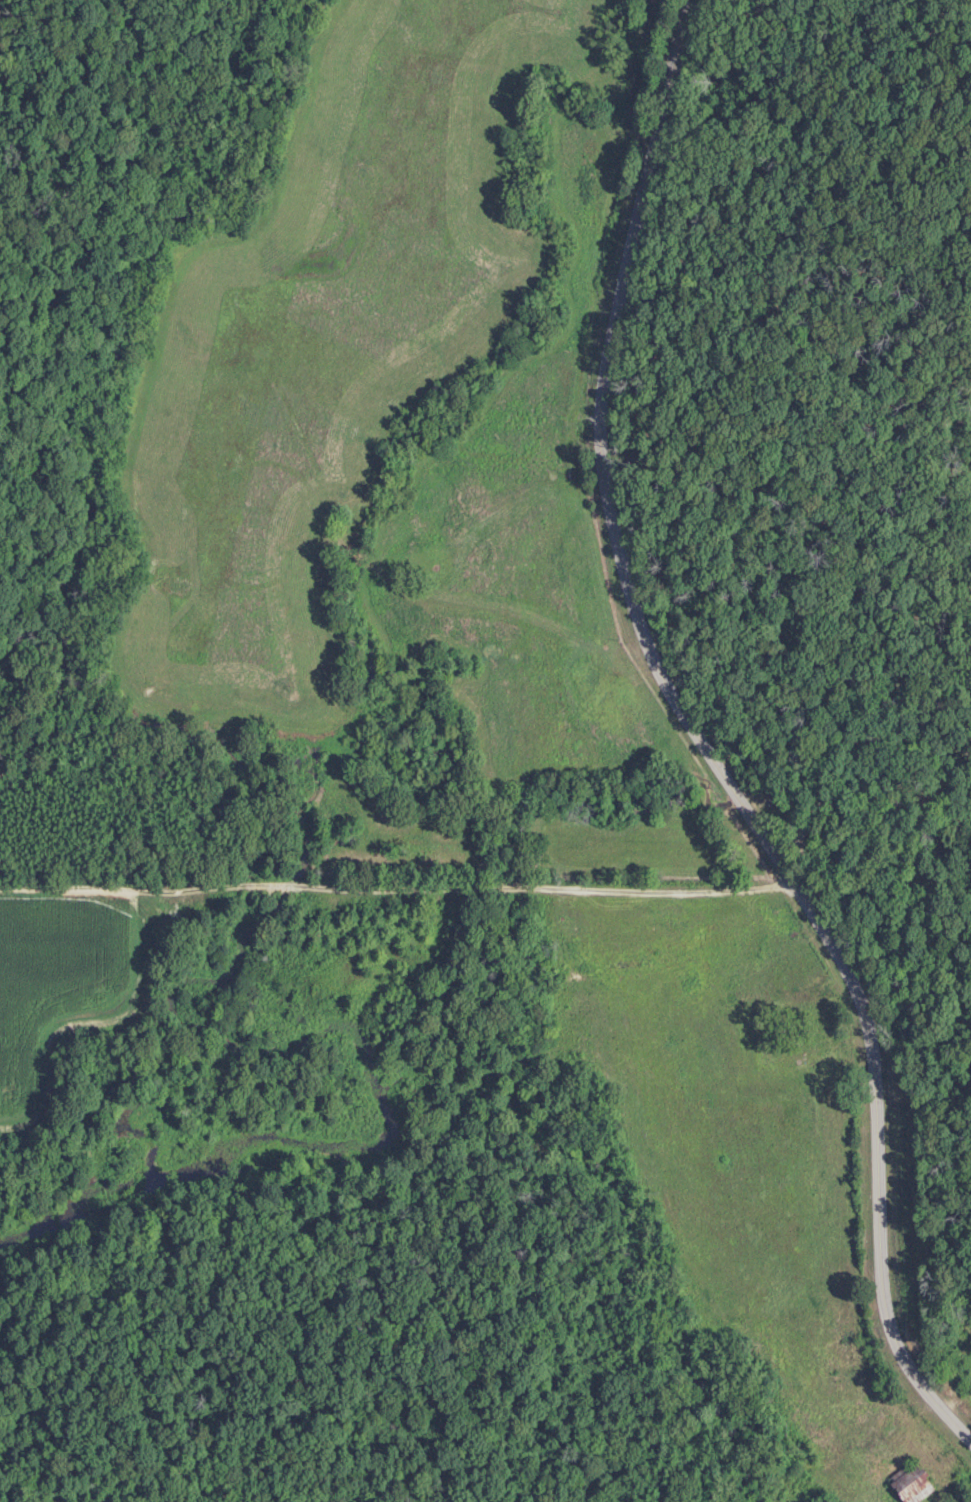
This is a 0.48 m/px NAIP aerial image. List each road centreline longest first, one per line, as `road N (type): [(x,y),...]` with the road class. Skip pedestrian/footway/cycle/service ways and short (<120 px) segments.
road 1 (tertiary): [(970,1437),(911,1379),(893,1332),(884,1030),(668,686),(638,617),(611,493),(608,418),(647,262),(656,183),(705,0)]

